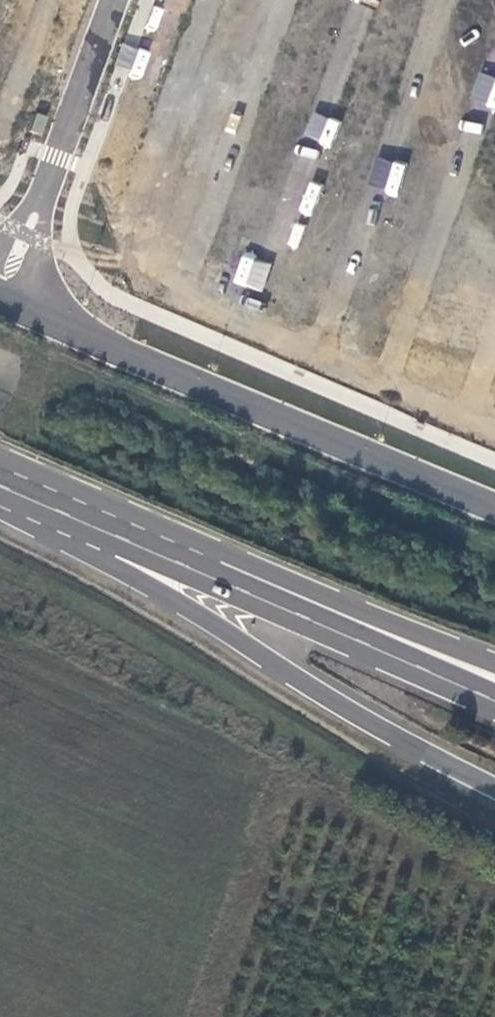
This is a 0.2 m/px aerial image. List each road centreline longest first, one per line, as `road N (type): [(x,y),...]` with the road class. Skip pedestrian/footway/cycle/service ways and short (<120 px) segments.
road 1 (primary): [(0,514),(110,564),(494,790)]
road 2 (primary): [(0,485),(494,700)]
road 3 (unclassified): [(494,504),(0,292)]
road 4 (primary): [(494,663),(0,466)]

